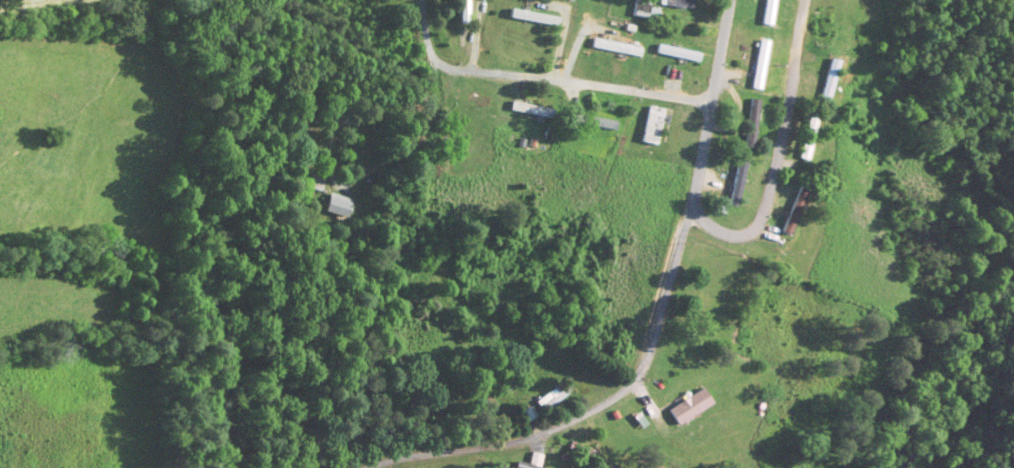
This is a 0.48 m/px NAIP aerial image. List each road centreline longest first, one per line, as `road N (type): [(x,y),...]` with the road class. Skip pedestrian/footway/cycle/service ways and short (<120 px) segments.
road 1 (residential): [(708,102),(438,65),(420,0)]

